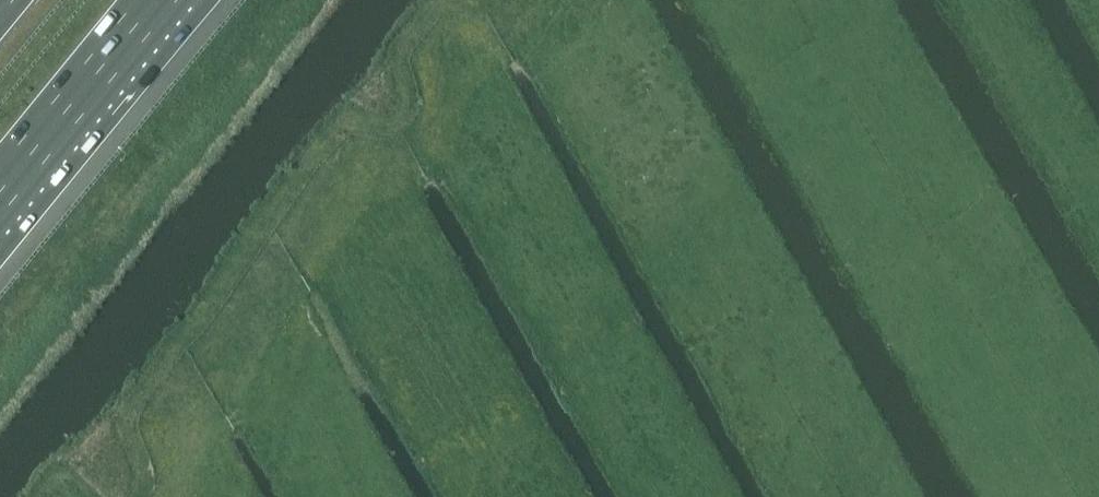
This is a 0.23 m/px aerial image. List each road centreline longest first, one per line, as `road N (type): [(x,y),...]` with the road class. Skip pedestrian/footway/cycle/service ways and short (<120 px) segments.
road 1 (motorway): [(0,191),(156,0)]

